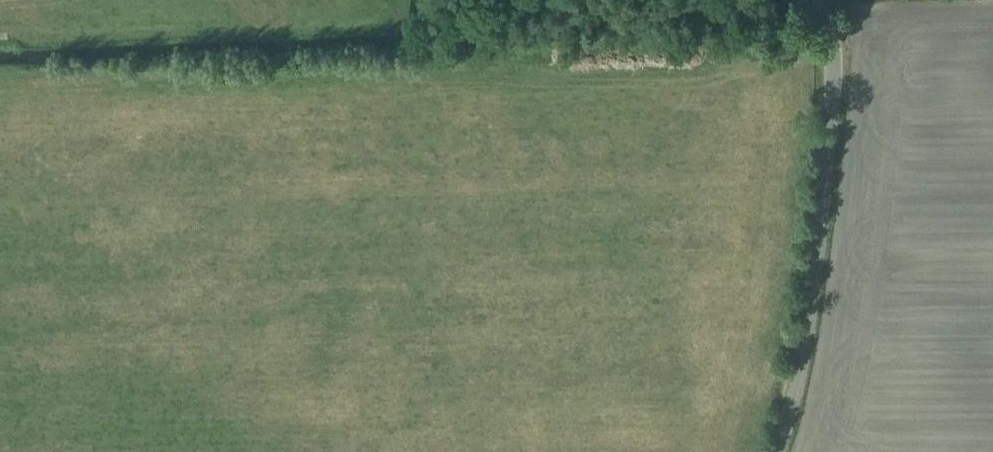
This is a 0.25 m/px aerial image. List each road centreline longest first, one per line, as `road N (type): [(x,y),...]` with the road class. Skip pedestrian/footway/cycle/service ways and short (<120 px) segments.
road 1 (unclassified): [(779,451),(812,311),(834,90),(831,32),(813,0)]

